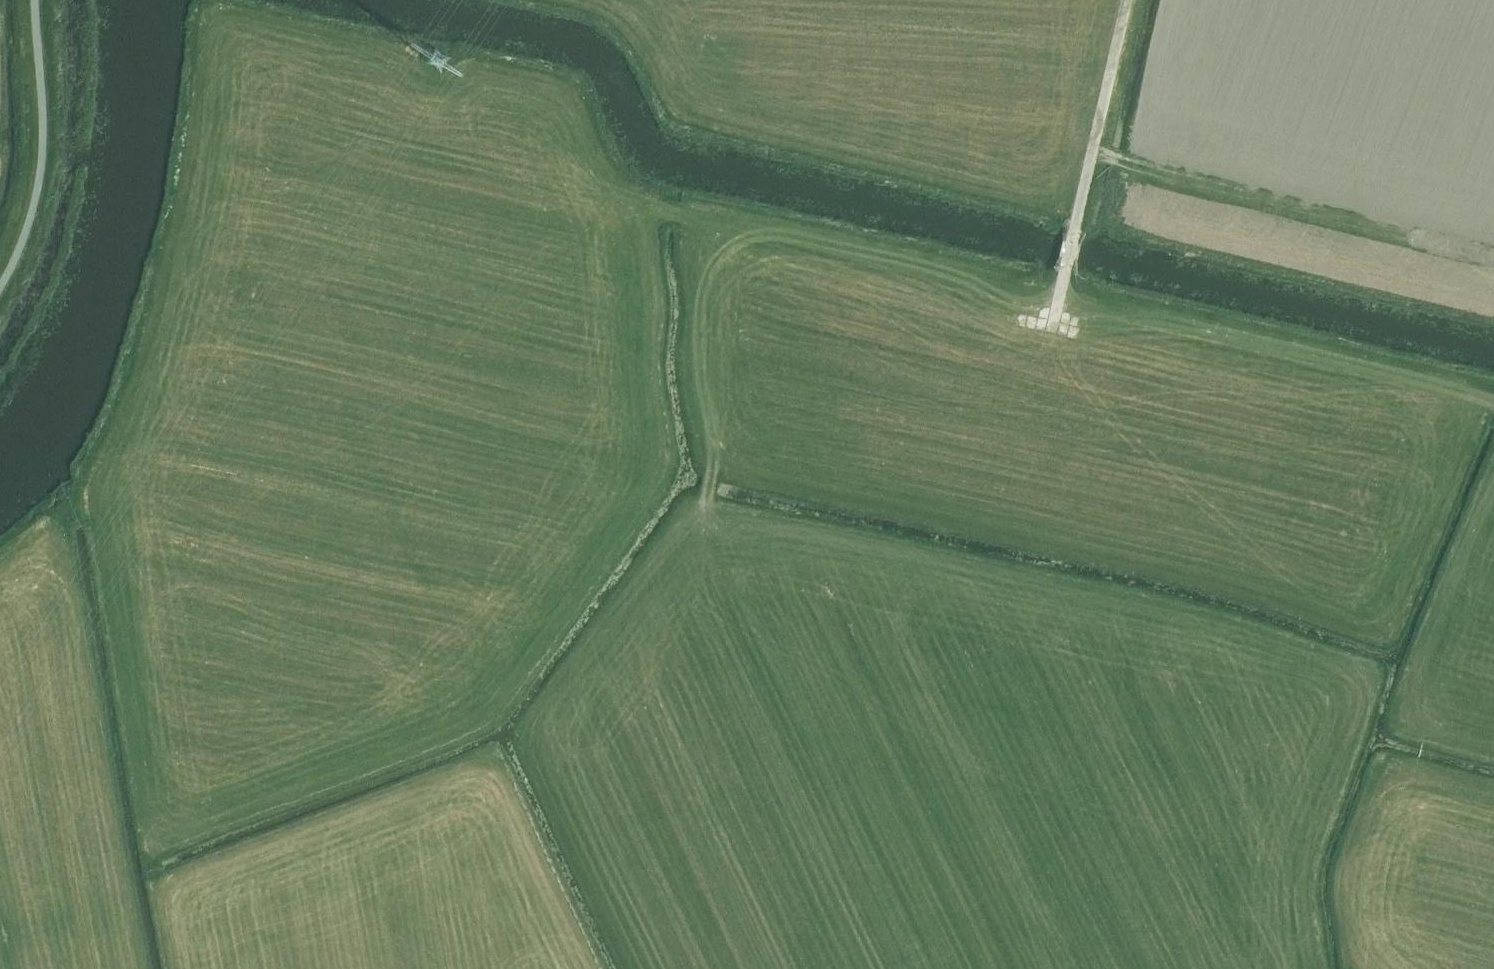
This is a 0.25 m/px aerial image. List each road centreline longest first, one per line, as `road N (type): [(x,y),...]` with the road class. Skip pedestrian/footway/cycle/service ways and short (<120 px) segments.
road 1 (track): [(1072,241),(1127,0)]

